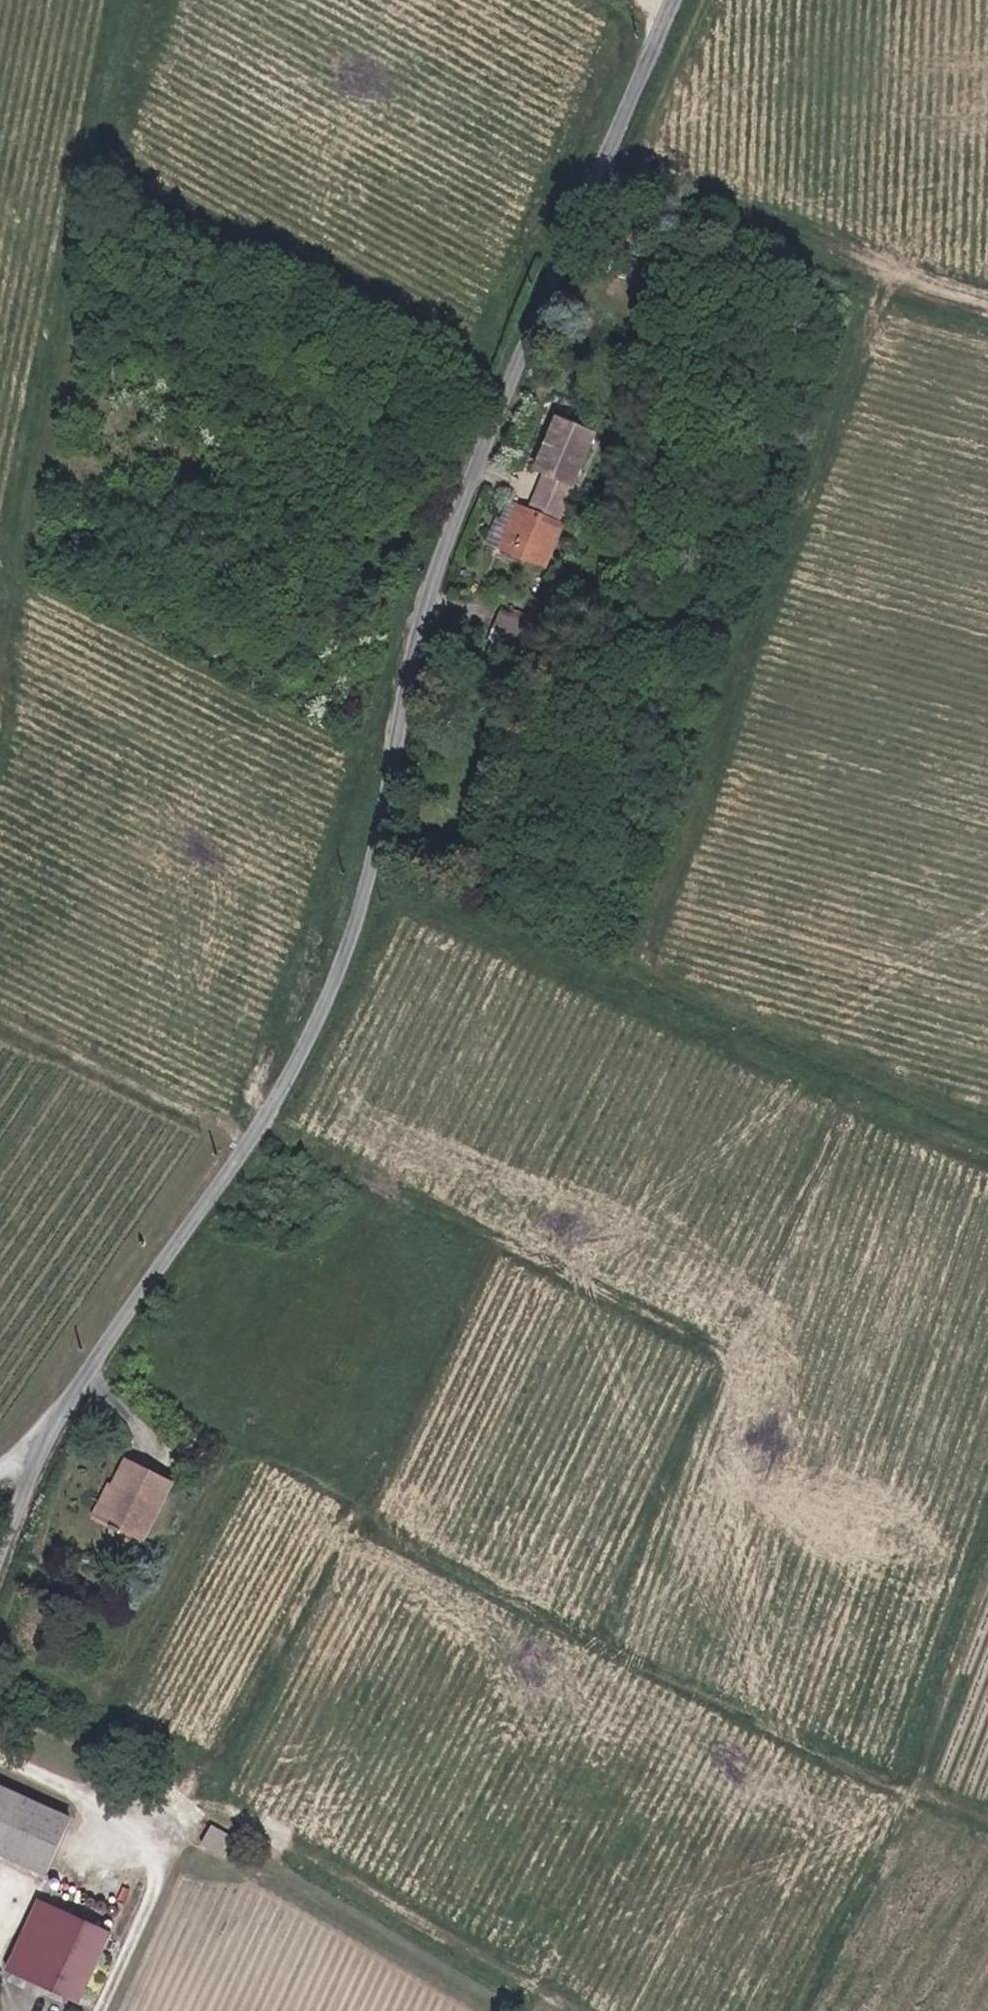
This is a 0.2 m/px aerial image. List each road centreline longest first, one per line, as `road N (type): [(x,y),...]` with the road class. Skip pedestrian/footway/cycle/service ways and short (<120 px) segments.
road 1 (residential): [(710,0),(500,497),(415,780),(388,927),(92,1388),(0,1600)]

